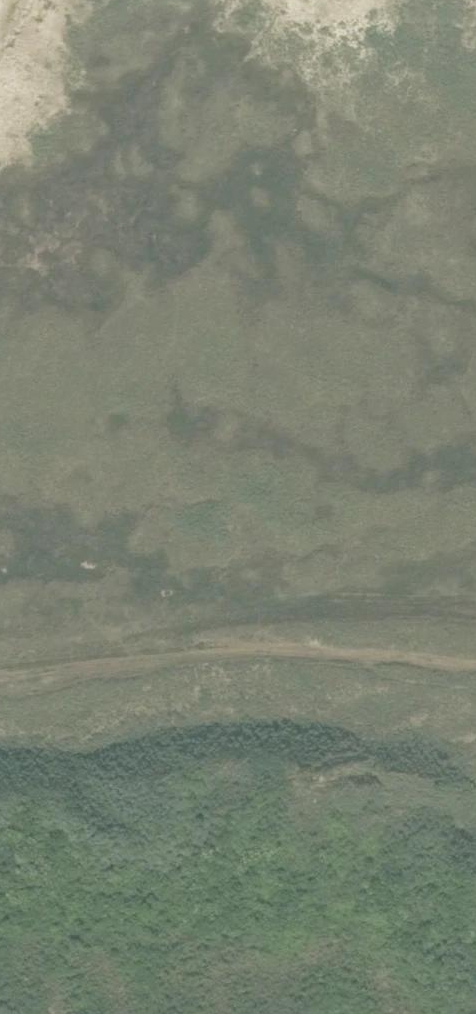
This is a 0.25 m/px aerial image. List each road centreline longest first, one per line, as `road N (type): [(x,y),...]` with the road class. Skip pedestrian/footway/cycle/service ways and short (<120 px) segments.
road 1 (track): [(0,678),(146,650),(475,662)]

